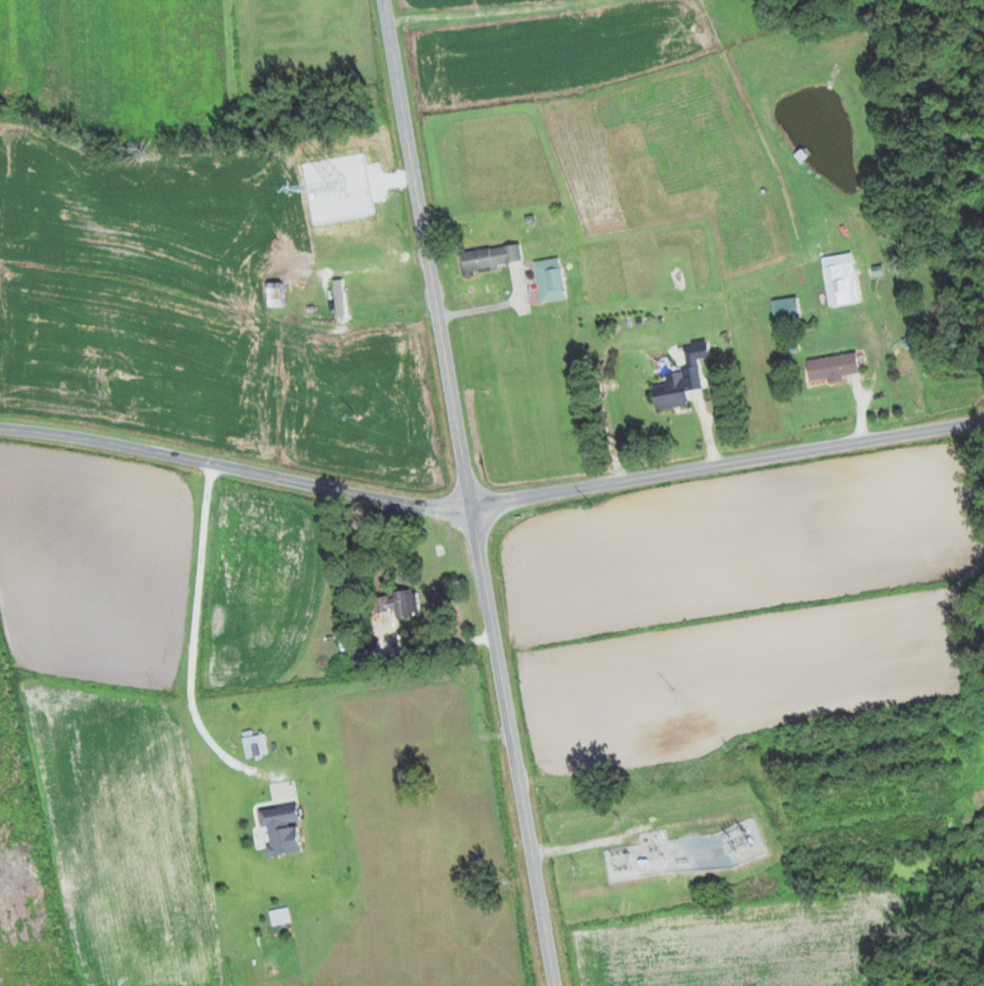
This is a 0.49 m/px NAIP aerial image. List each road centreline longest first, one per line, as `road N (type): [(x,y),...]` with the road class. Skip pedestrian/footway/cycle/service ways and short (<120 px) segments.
road 1 (secondary): [(557,985),(385,0)]
road 2 (tertiary): [(473,505),(983,418)]
road 3 (residential): [(473,505),(411,503),(125,443),(0,427)]
road 4 (residential): [(520,775),(684,774),(762,762),(778,831)]

